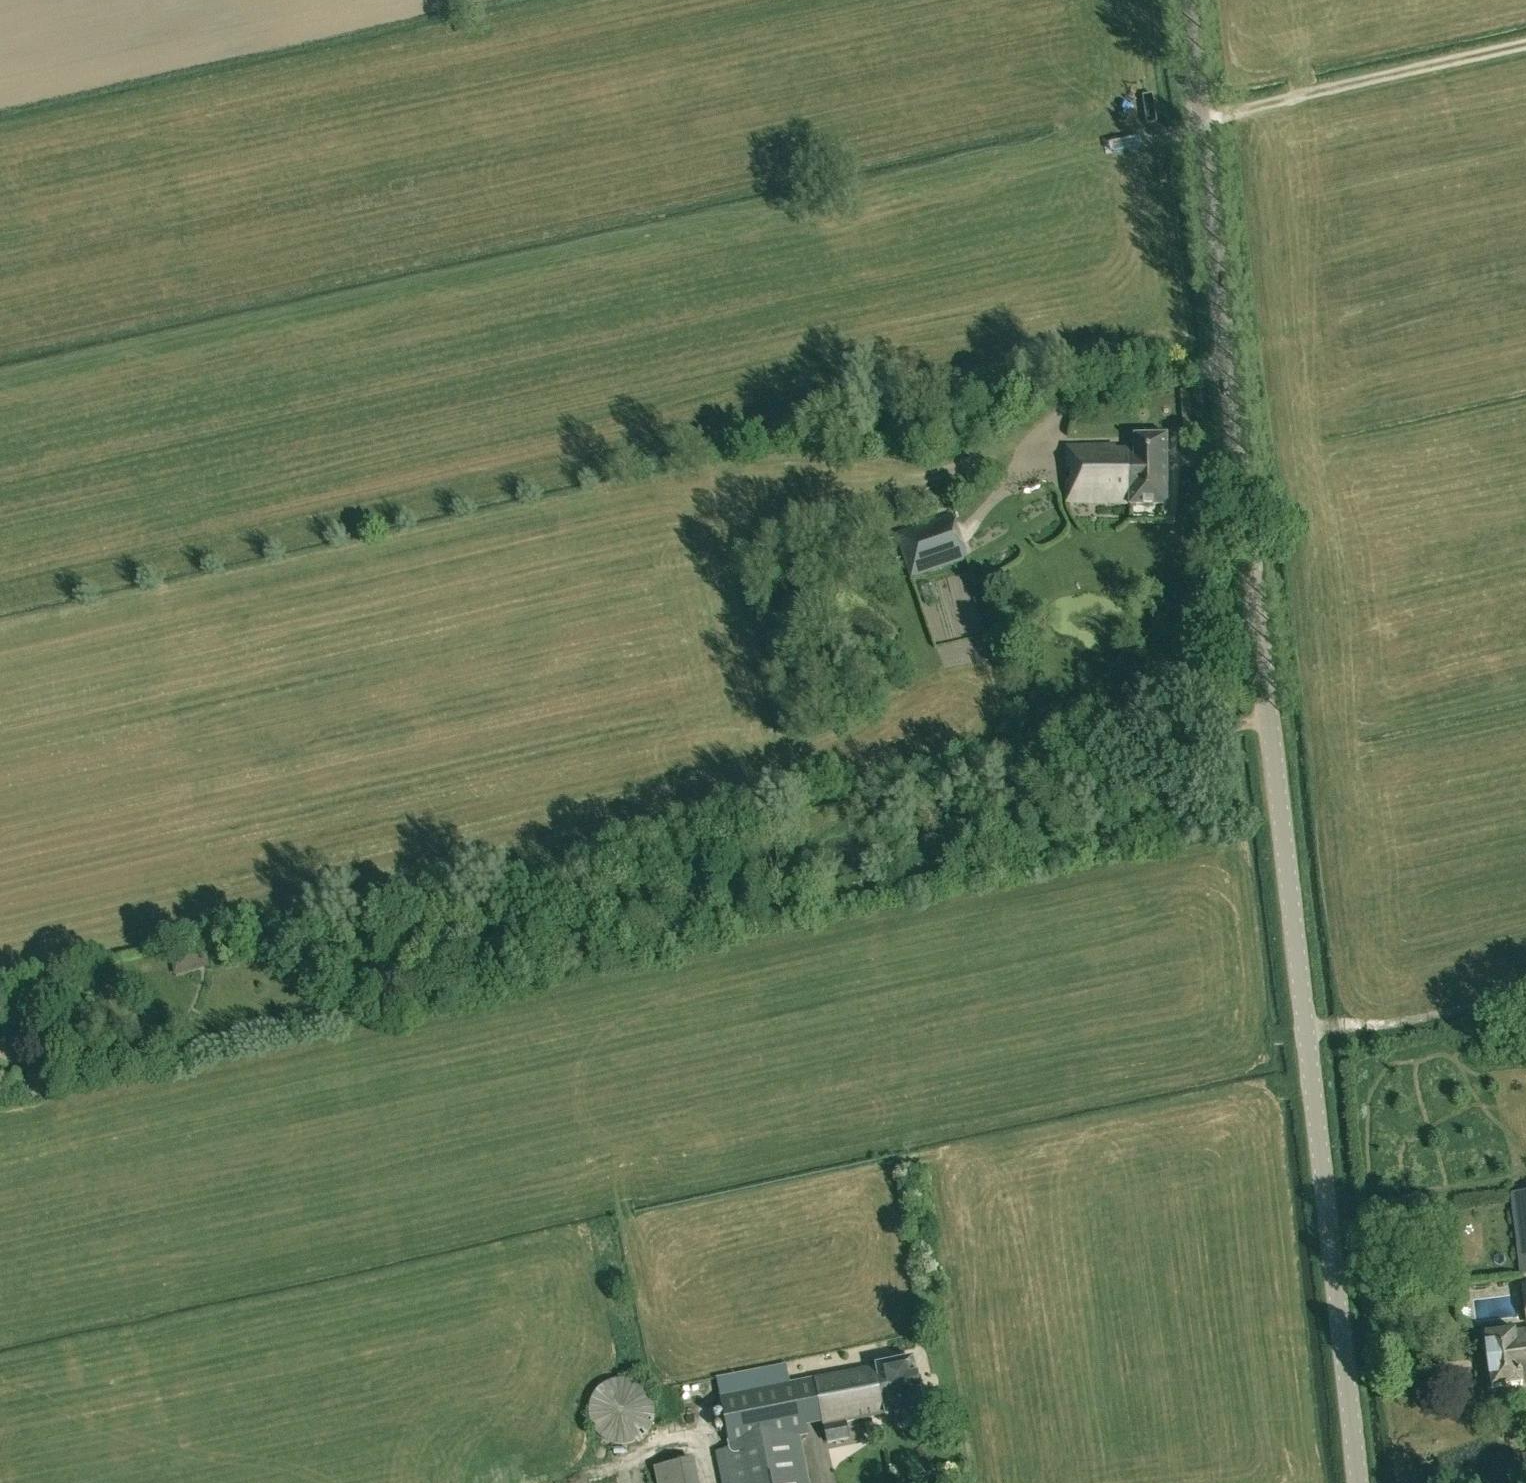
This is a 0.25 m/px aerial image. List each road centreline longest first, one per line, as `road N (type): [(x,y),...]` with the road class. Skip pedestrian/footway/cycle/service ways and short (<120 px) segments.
road 1 (tertiary): [(1364,1482),(1189,0)]

